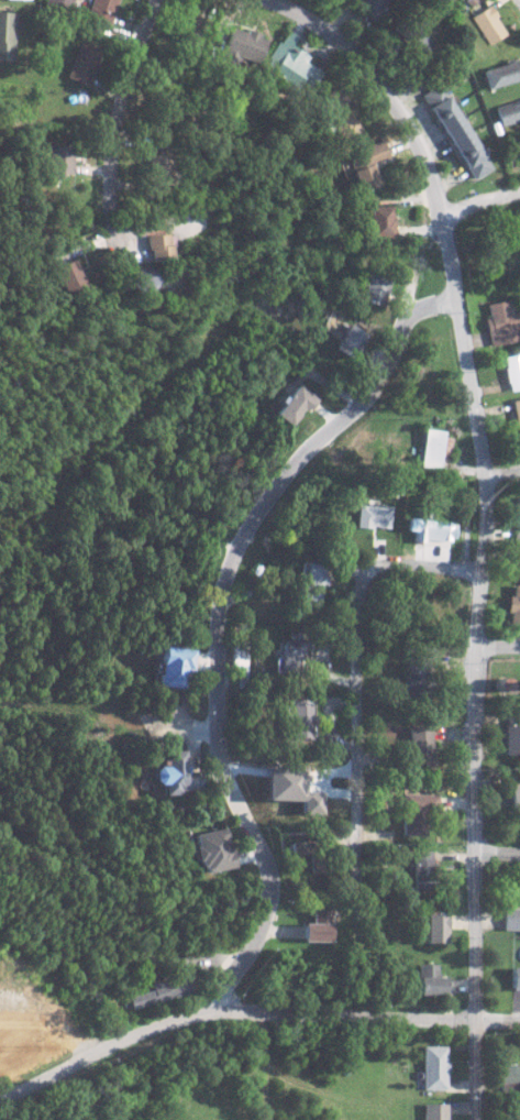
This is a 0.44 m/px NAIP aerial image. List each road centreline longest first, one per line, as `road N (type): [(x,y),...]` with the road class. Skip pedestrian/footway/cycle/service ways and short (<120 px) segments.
road 1 (residential): [(482,1119),(479,648),(491,543),(489,477),(443,213),(419,143),(383,87),(311,21),(263,0)]
road 2 (residential): [(436,190),(405,321),(380,376),(264,503),(224,586),(215,637),(224,772),(273,893),(262,938),(215,1015)]
road 3 (residential): [(480,1020),(215,1015),(158,1031),(0,1099)]
road 4 (residential): [(357,892),(367,588),(386,568),(488,570)]
road 5 (residential): [(158,0),(110,141),(113,238)]

